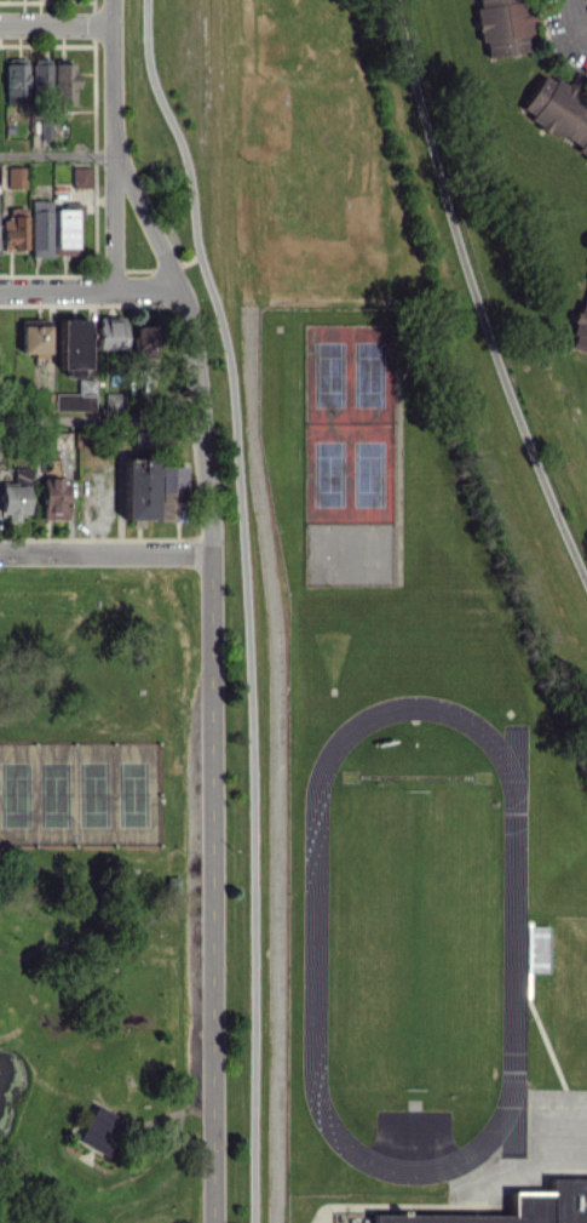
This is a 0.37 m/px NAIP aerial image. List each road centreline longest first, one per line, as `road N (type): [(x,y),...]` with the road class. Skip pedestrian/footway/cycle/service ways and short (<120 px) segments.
road 1 (residential): [(115,154),(185,291),(198,375),(209,558),(214,1222)]
road 2 (residential): [(112,0),(114,292)]
road 3 (residential): [(0,555),(209,558)]
road 4 (residential): [(185,291),(0,291)]

